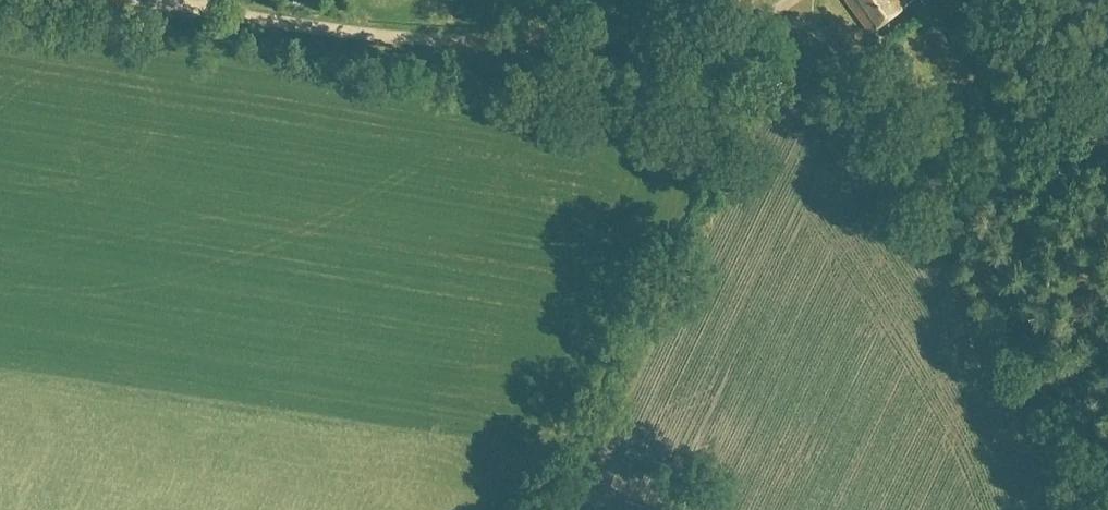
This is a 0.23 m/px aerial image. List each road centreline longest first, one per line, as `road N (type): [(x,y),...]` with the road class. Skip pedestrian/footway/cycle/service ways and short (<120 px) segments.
road 1 (track): [(140,0),(341,32),(583,43),(698,41),(797,2)]
road 2 (track): [(797,2),(875,84),(1107,439)]
road 3 (track): [(1018,0),(1107,122)]

